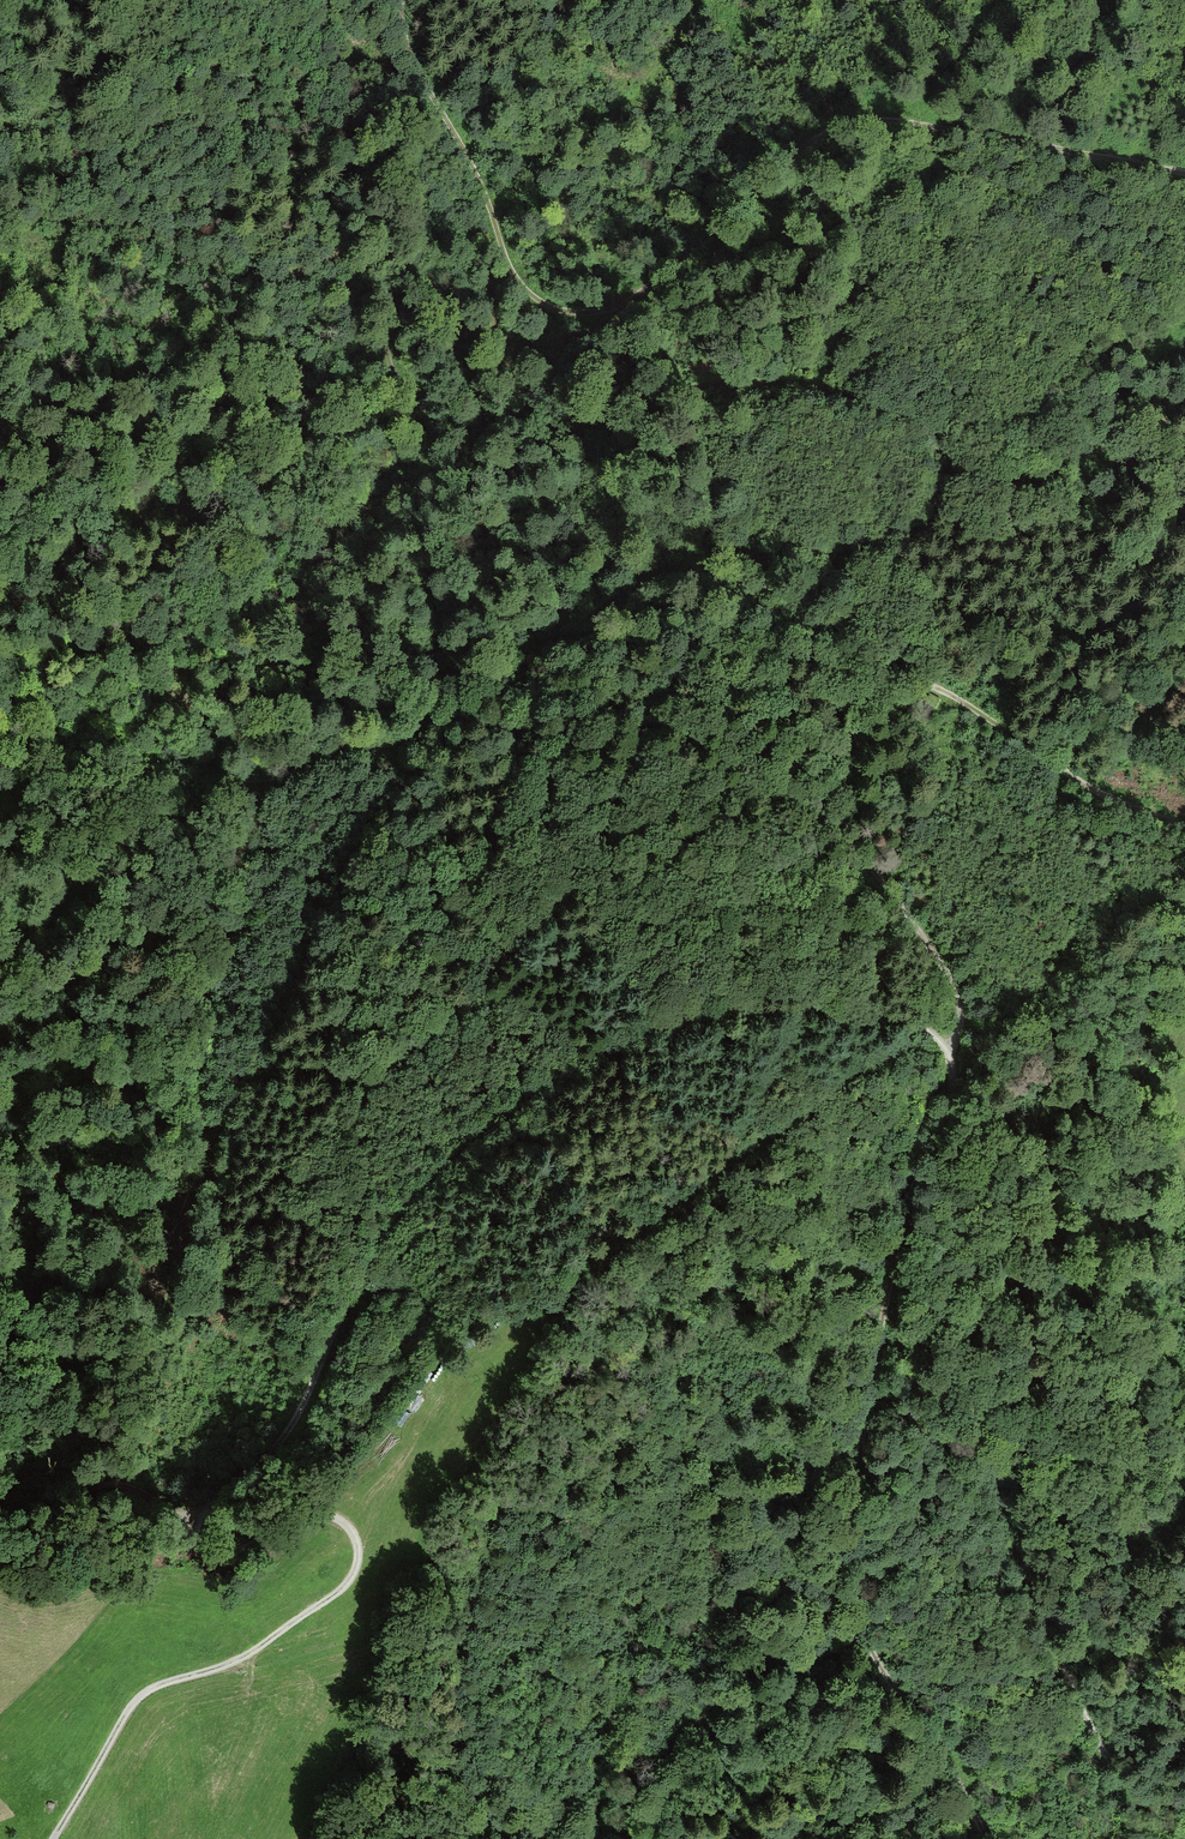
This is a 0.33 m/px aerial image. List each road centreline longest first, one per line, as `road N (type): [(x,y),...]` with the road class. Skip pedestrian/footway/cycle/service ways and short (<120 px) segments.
road 1 (track): [(0,429),(28,455),(139,665),(177,755),(218,779),(270,783),(473,705),(627,586),(671,565),(879,550),(926,524),(942,493),(939,452),(916,423),(894,412),(791,387),(719,380),(536,453),(496,461),(442,432),(388,360),(392,324),(411,304),(447,306),(518,347),(572,343),(608,314)]
road 2 (track): [(201,1525),(222,1491),(278,1444),(386,1238),(482,1137),(536,1095),(601,1054),(708,1010),(834,1007),(900,1018),(949,1049),(955,1084),(943,1159),(961,1331),(981,1440),(1057,1661),(1114,1769),(1152,1795),(1184,1802)]
road 3 (track): [(949,1049),(963,1015),(952,987),(867,858),(782,796),(683,783),(650,760),(644,717),(662,683),(718,659),(813,652),(890,673),(948,693),(1114,801),(1184,826)]
road 4 (track): [(949,1049),(910,1189),(874,1375),(857,1582),(860,1627),(956,1773),(989,1838)]
road 5 (track): [(608,314),(814,137),(841,123),(877,118),(1184,174)]
road 6 (track): [(52,1838),(126,1711),(150,1688),(235,1661),(343,1588),(357,1563),(349,1531),(322,1515),(224,1553),(206,1542),(201,1525)]
road 7 (track): [(401,0),(408,54),(485,197),(507,268),(550,307),(608,314)]
road 8 (track): [(201,1525),(137,1487),(105,1484),(54,1513),(0,1509)]

